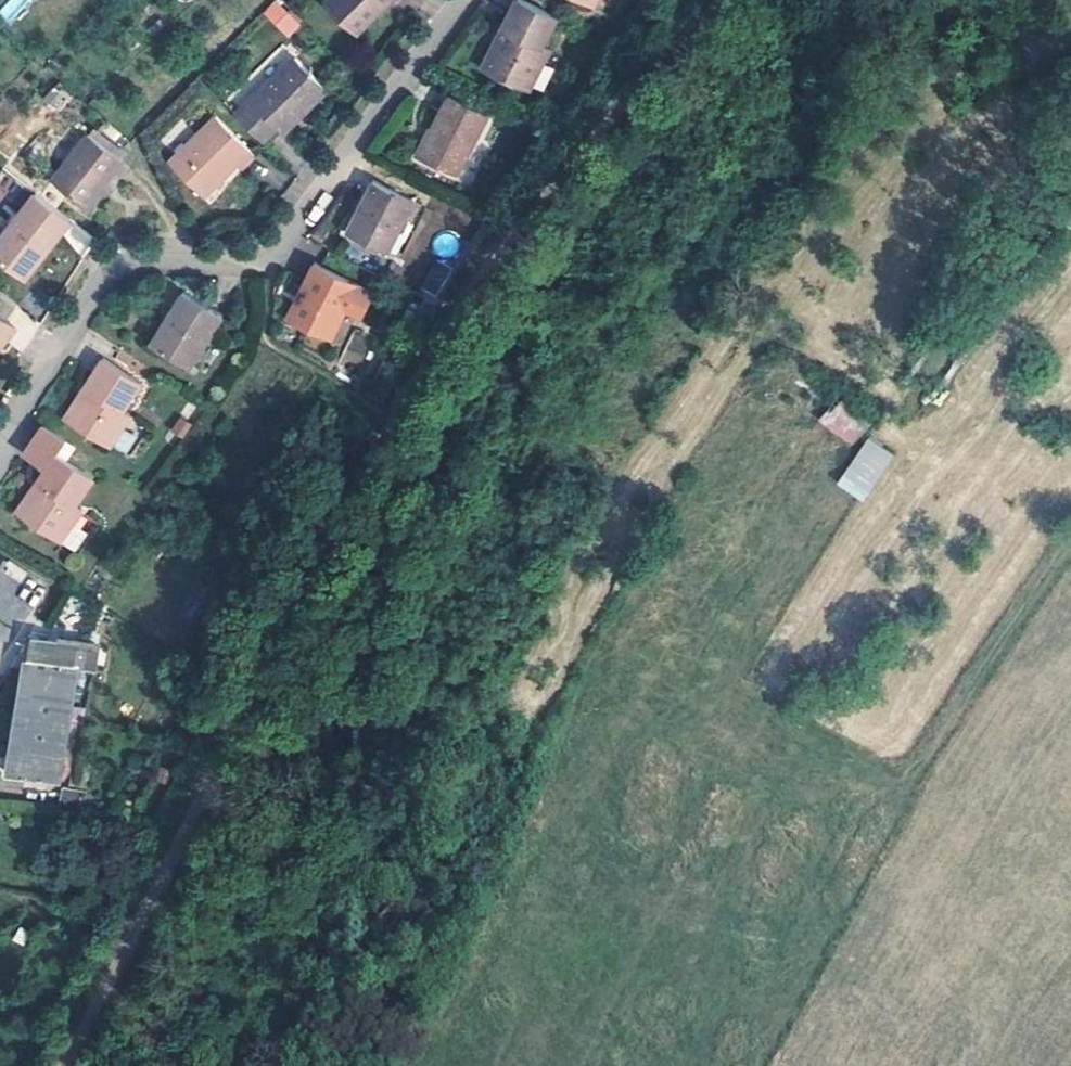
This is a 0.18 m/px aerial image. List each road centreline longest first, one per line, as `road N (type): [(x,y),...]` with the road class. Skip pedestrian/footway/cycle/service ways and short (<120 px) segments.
road 1 (residential): [(463,0),(271,255),(117,263),(0,420)]

